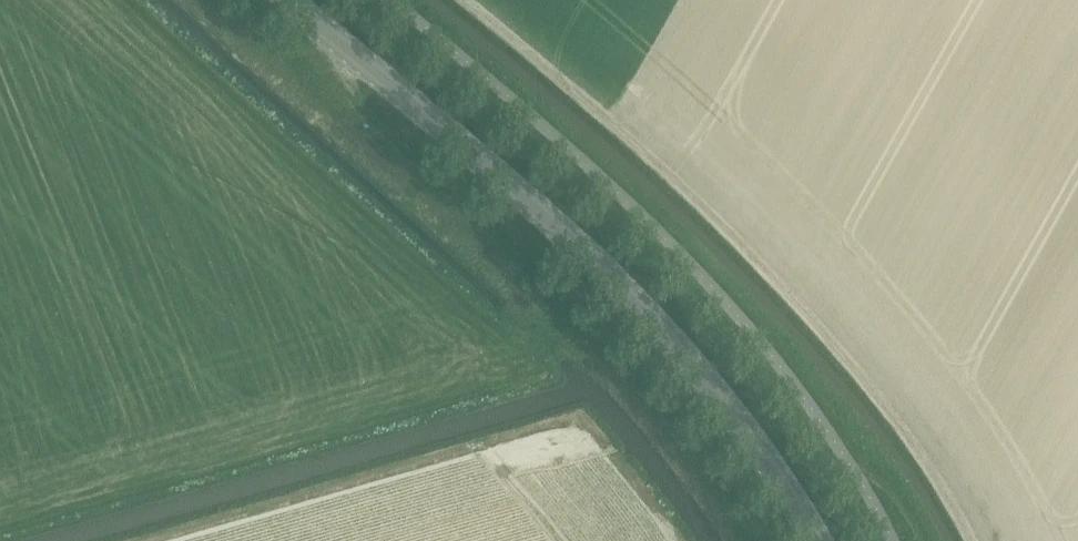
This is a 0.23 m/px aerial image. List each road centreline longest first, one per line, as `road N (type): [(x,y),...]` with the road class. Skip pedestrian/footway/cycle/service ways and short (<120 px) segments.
road 1 (secondary): [(816,540),(756,448),(672,343),(570,239),(288,0)]

